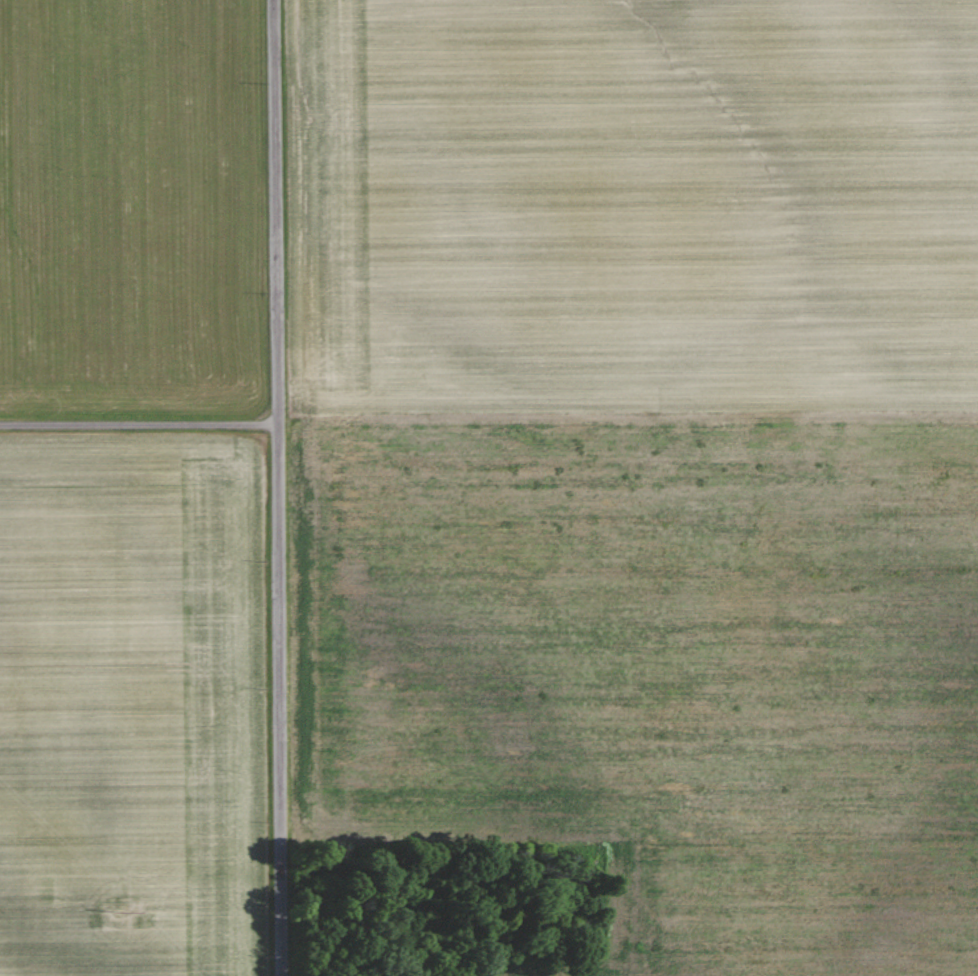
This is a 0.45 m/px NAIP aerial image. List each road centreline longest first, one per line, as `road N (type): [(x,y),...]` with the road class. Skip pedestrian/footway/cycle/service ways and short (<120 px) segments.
road 1 (residential): [(280,975),(271,0)]
road 2 (residential): [(276,423),(0,423)]

